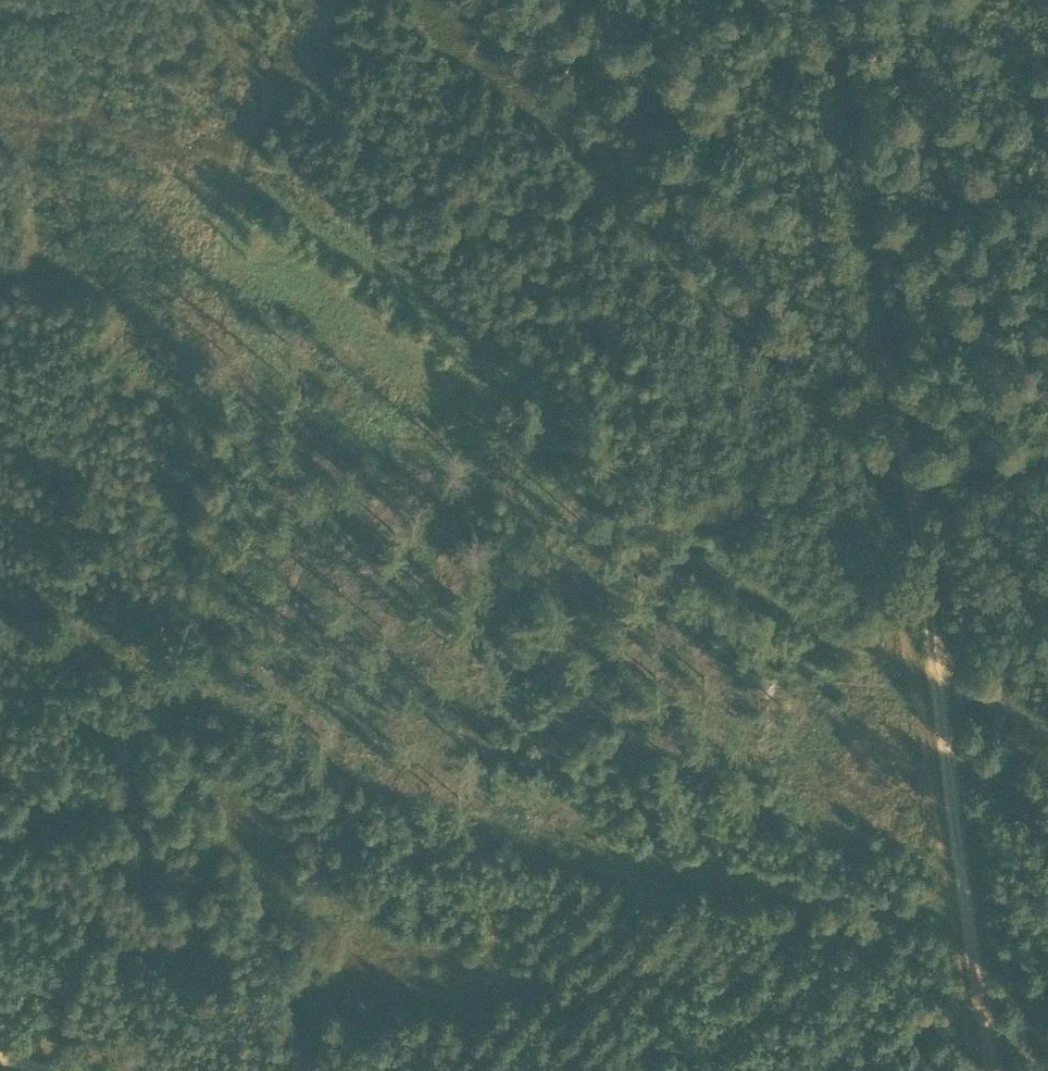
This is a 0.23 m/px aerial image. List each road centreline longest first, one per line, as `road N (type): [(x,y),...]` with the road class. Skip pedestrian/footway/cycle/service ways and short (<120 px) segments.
road 1 (track): [(987,1070),(896,460)]
road 2 (track): [(896,460),(832,0)]
road 3 (track): [(1047,452),(900,474)]

